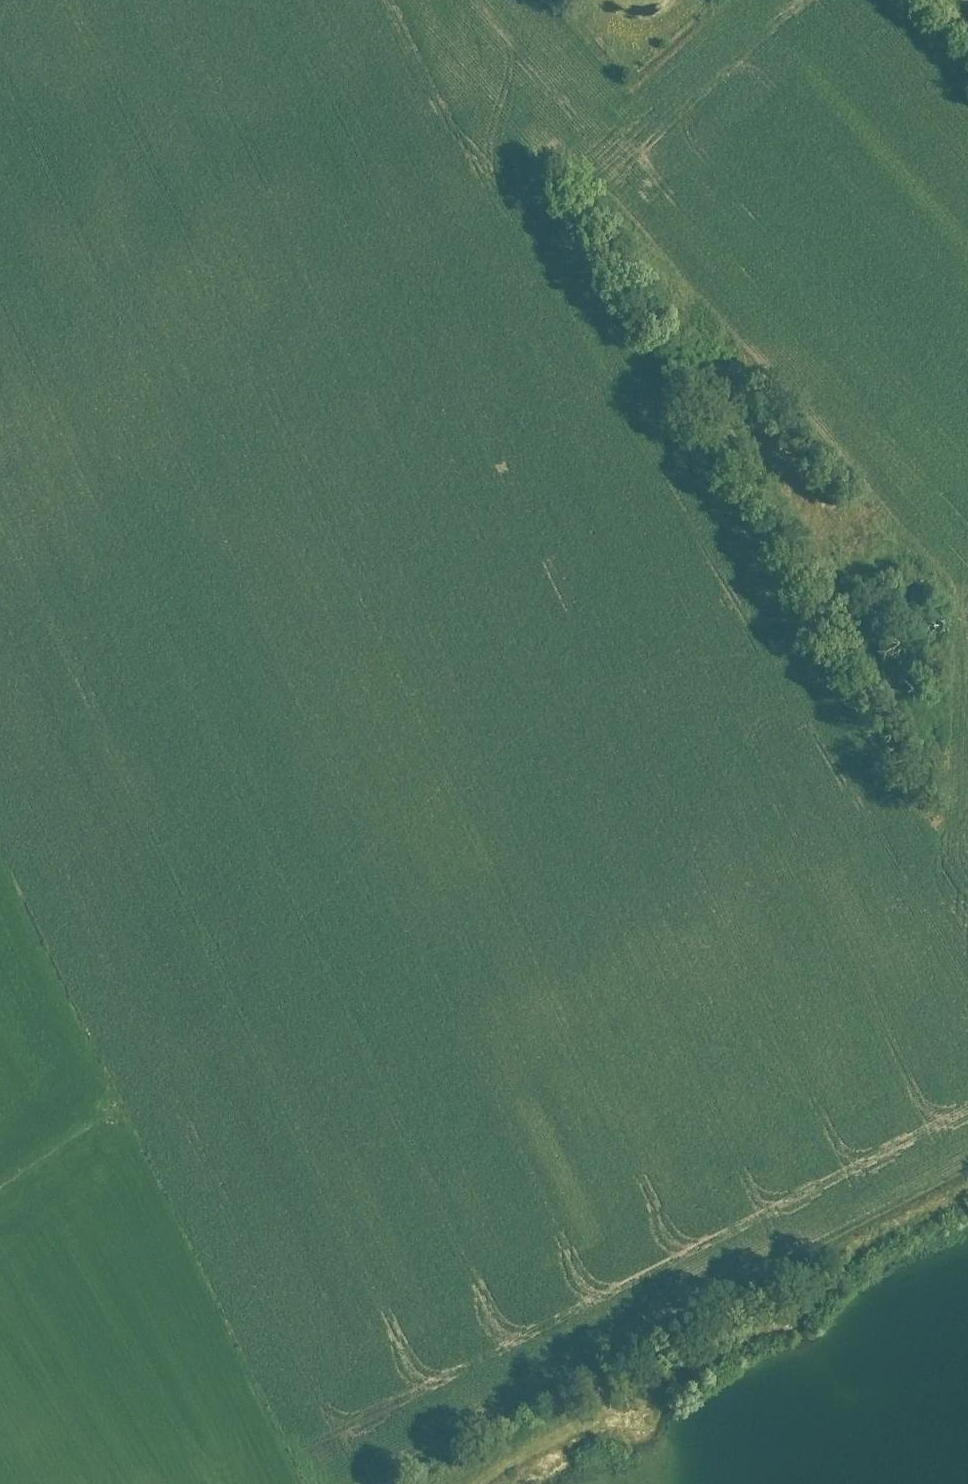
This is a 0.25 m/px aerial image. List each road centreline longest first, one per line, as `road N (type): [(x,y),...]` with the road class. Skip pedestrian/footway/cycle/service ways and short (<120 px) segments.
road 1 (track): [(463,1483),(602,1413)]

